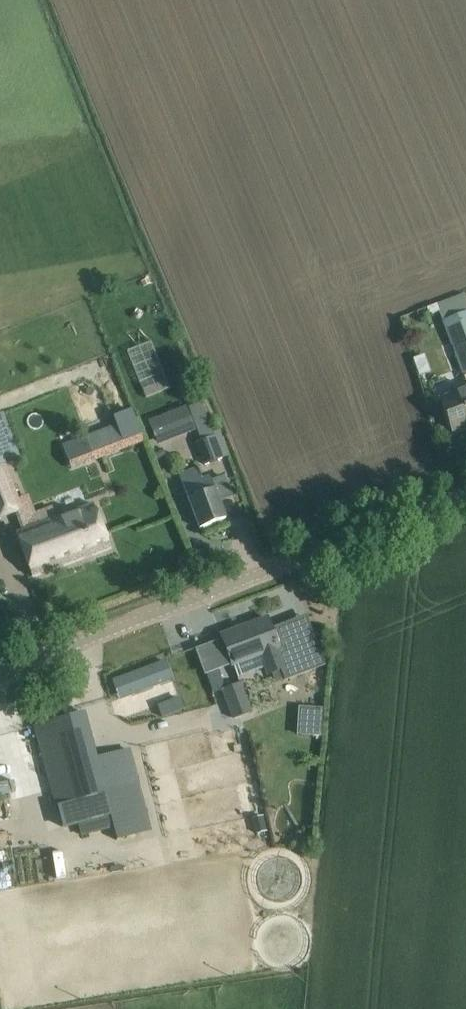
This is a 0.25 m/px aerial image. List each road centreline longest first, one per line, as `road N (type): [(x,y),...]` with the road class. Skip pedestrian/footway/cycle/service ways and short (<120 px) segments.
road 1 (unclassified): [(0,673),(465,498)]

